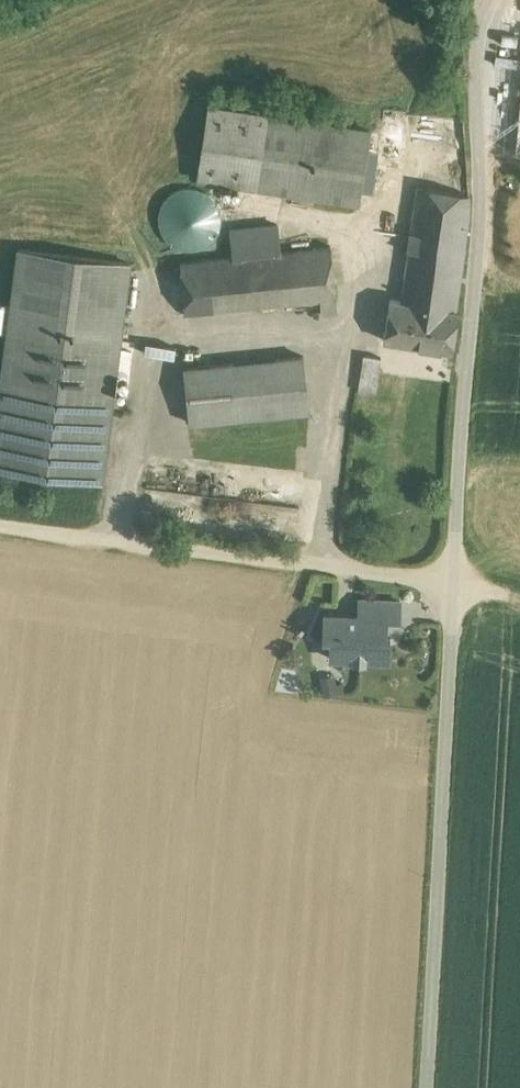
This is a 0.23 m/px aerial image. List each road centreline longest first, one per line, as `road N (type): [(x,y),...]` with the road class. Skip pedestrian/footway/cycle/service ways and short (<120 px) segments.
road 1 (residential): [(495,0),(477,43),(482,200),(424,1087)]
road 2 (track): [(0,525),(510,595)]

